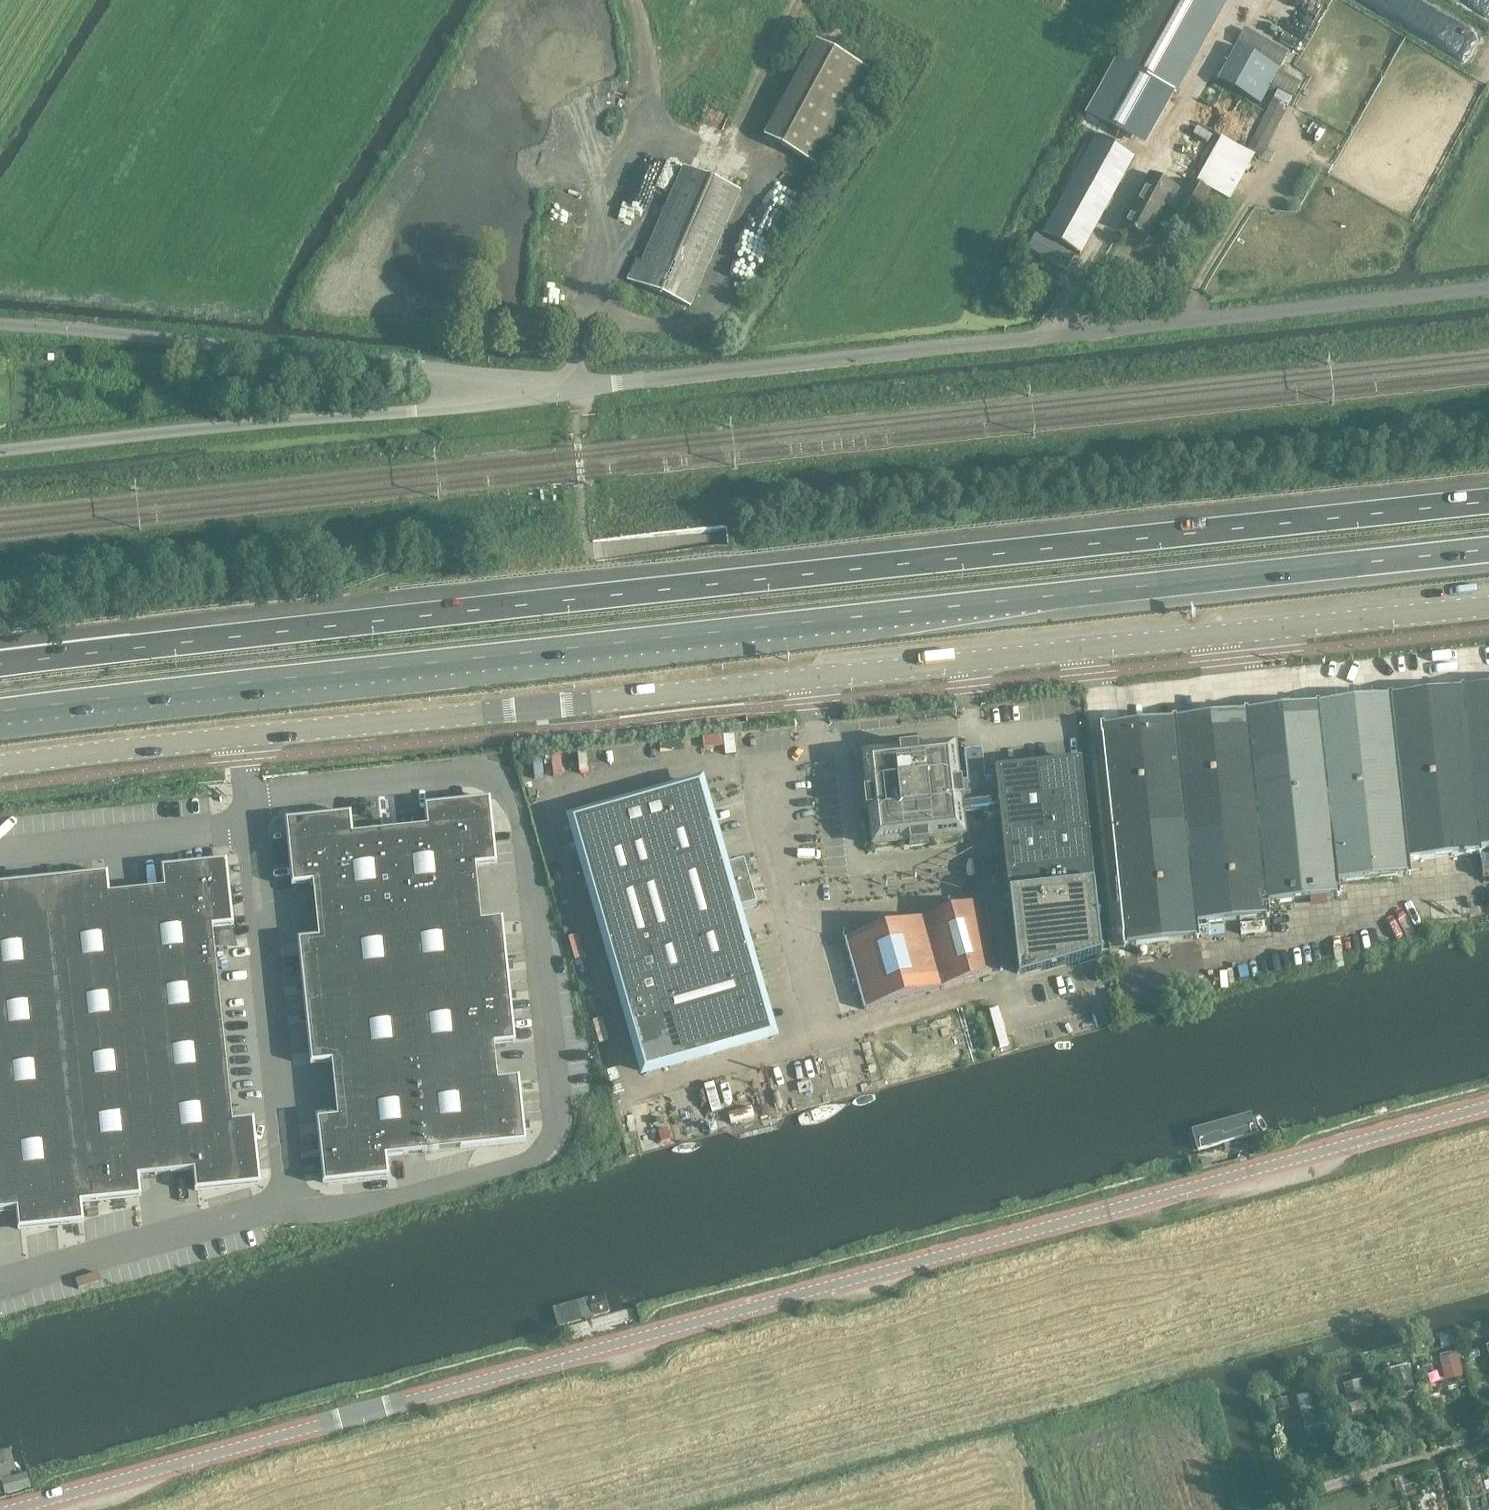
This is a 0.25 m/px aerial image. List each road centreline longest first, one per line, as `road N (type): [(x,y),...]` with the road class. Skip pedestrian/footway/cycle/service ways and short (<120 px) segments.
road 1 (tertiary): [(9,1509),(1488,1104)]
road 2 (motorway): [(1488,501),(0,665)]
road 3 (secondary): [(0,770),(1488,606)]
road 4 (motorway): [(0,711),(1488,548)]
road 5 (unclassified): [(508,391),(1488,289)]
road 6 (unclassified): [(508,391),(423,369),(0,325)]
road 7 (unclassified): [(0,451),(392,414),(508,391)]
road 8 (track): [(632,0),(664,126),(598,217),(577,329)]
road 9 (track): [(738,129),(797,0)]

